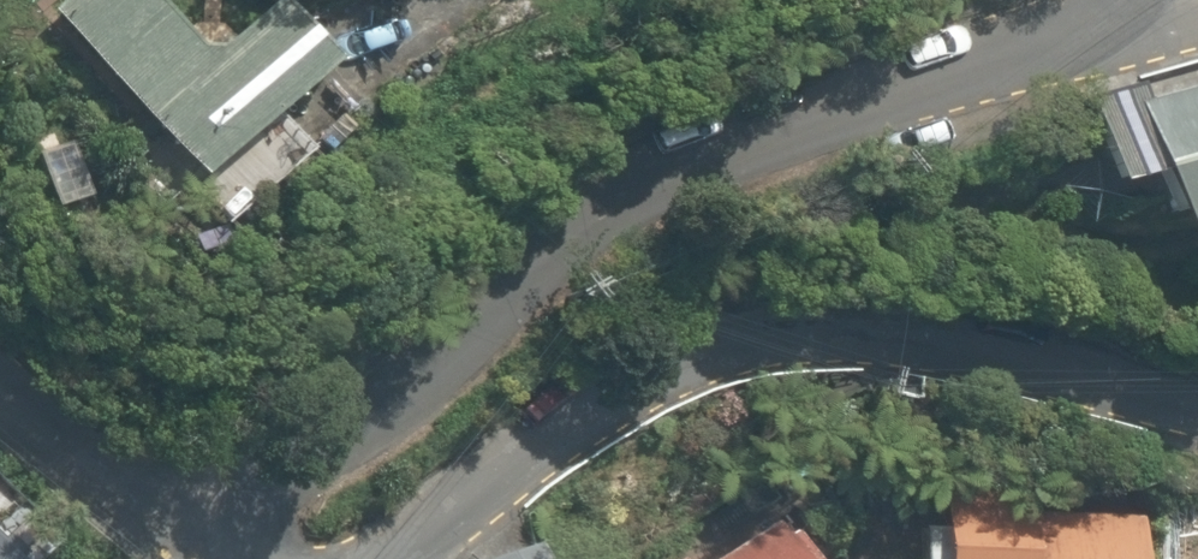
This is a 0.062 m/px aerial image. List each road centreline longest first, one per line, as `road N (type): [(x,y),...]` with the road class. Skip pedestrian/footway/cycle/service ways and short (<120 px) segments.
road 1 (residential): [(232,558),(314,477),(622,207),(1097,21),(1131,0)]
road 2 (residential): [(399,558),(609,410),(717,359),(821,347),(1000,360),(1197,414)]
road 3 (residential): [(0,401),(203,558)]

